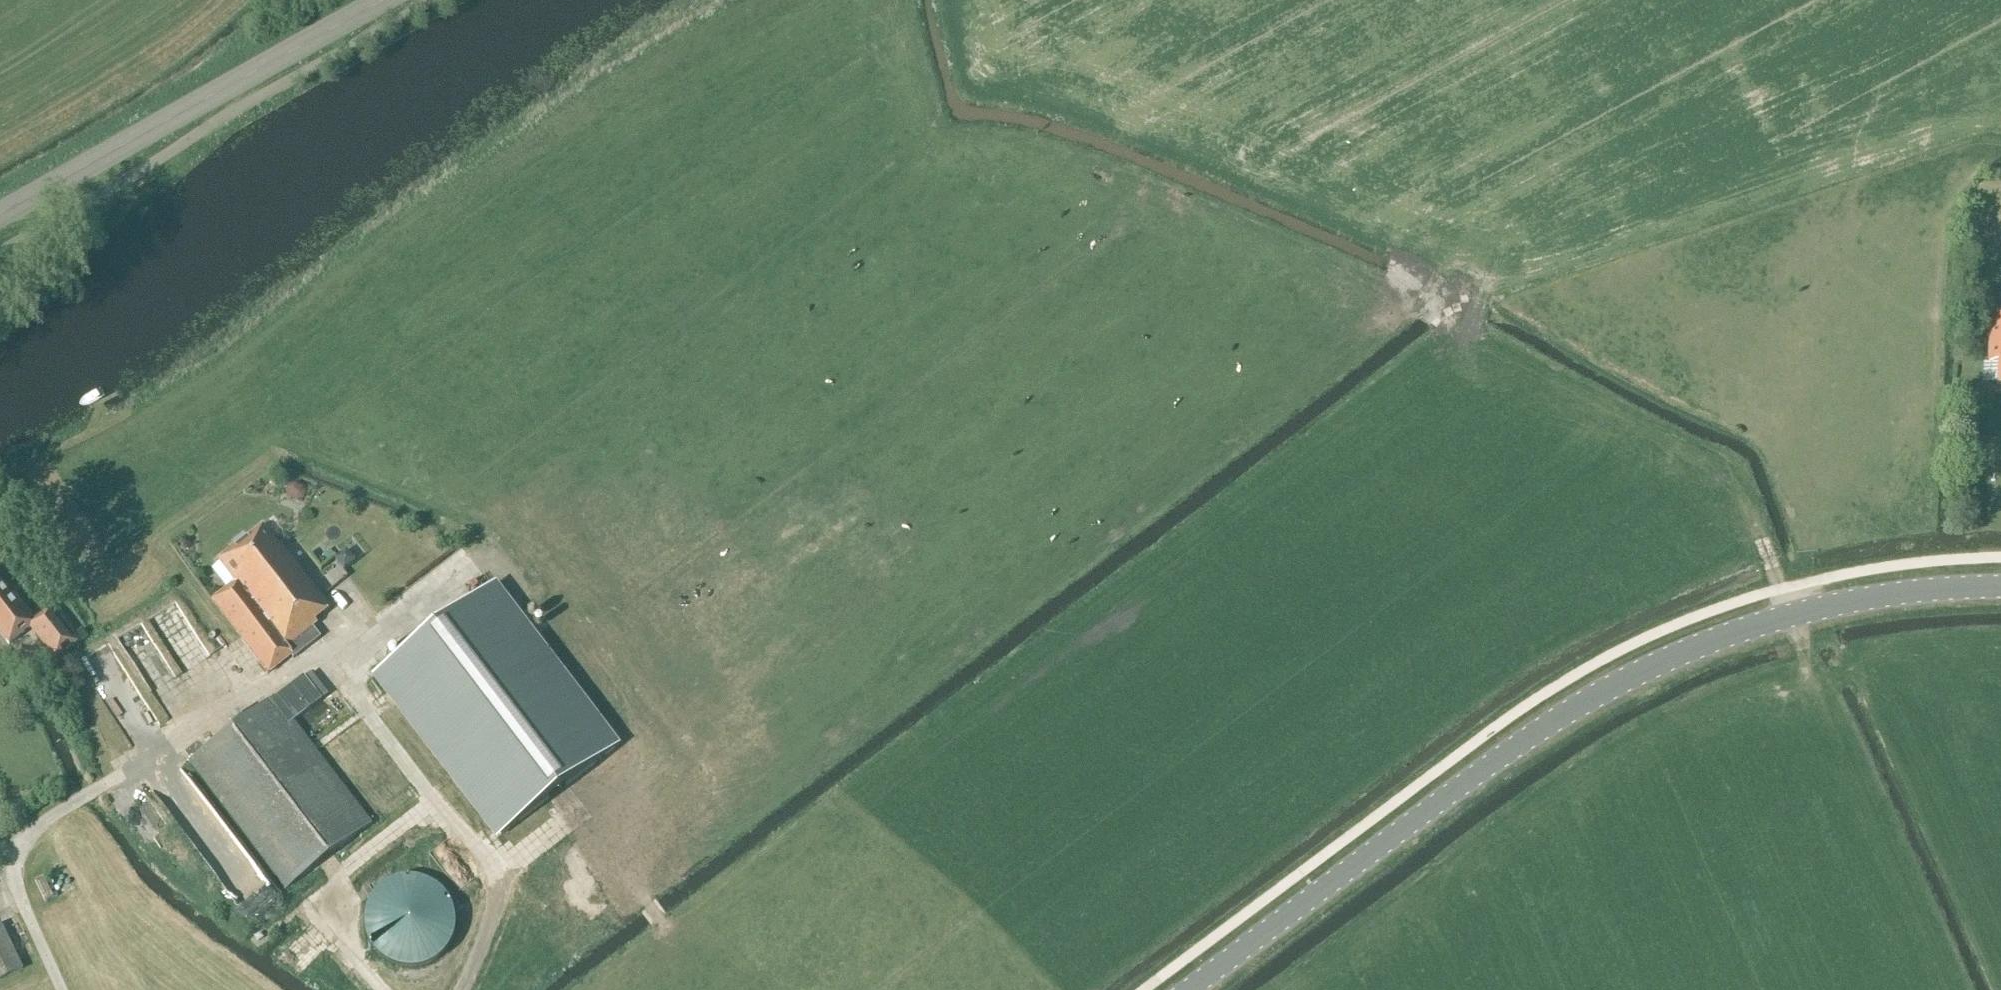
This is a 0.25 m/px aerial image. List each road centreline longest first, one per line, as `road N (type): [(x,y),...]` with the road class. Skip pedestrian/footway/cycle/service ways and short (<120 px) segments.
road 1 (secondary): [(1188,989),(1479,772),(1642,672),(1832,606),(2000,588)]
road 2 (secondary): [(0,215),(383,0)]
road 3 (track): [(479,859),(491,906),(462,989)]
road 4 (track): [(338,877),(325,920),(384,989)]

